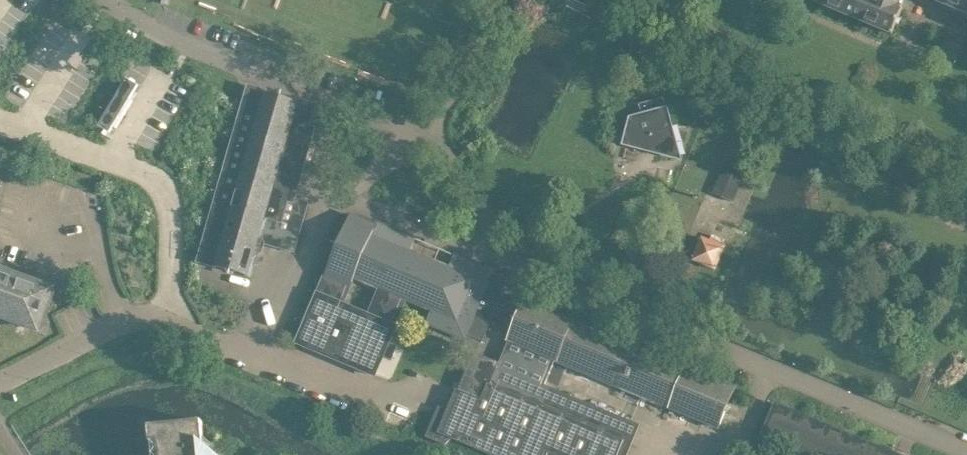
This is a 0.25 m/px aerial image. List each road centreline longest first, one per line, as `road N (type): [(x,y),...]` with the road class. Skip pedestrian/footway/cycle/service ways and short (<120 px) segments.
road 1 (residential): [(518,260),(966,453)]
road 2 (residential): [(0,381),(158,304),(269,352)]
road 3 (residential): [(110,0),(185,42),(345,101)]
road 4 (residential): [(331,187),(518,260)]
road 5 (residential): [(269,352),(331,187)]
road 6 (residential): [(427,134),(518,260)]
road 7 (residential): [(493,0),(427,134)]
road 8 (residential): [(269,352),(398,407)]

